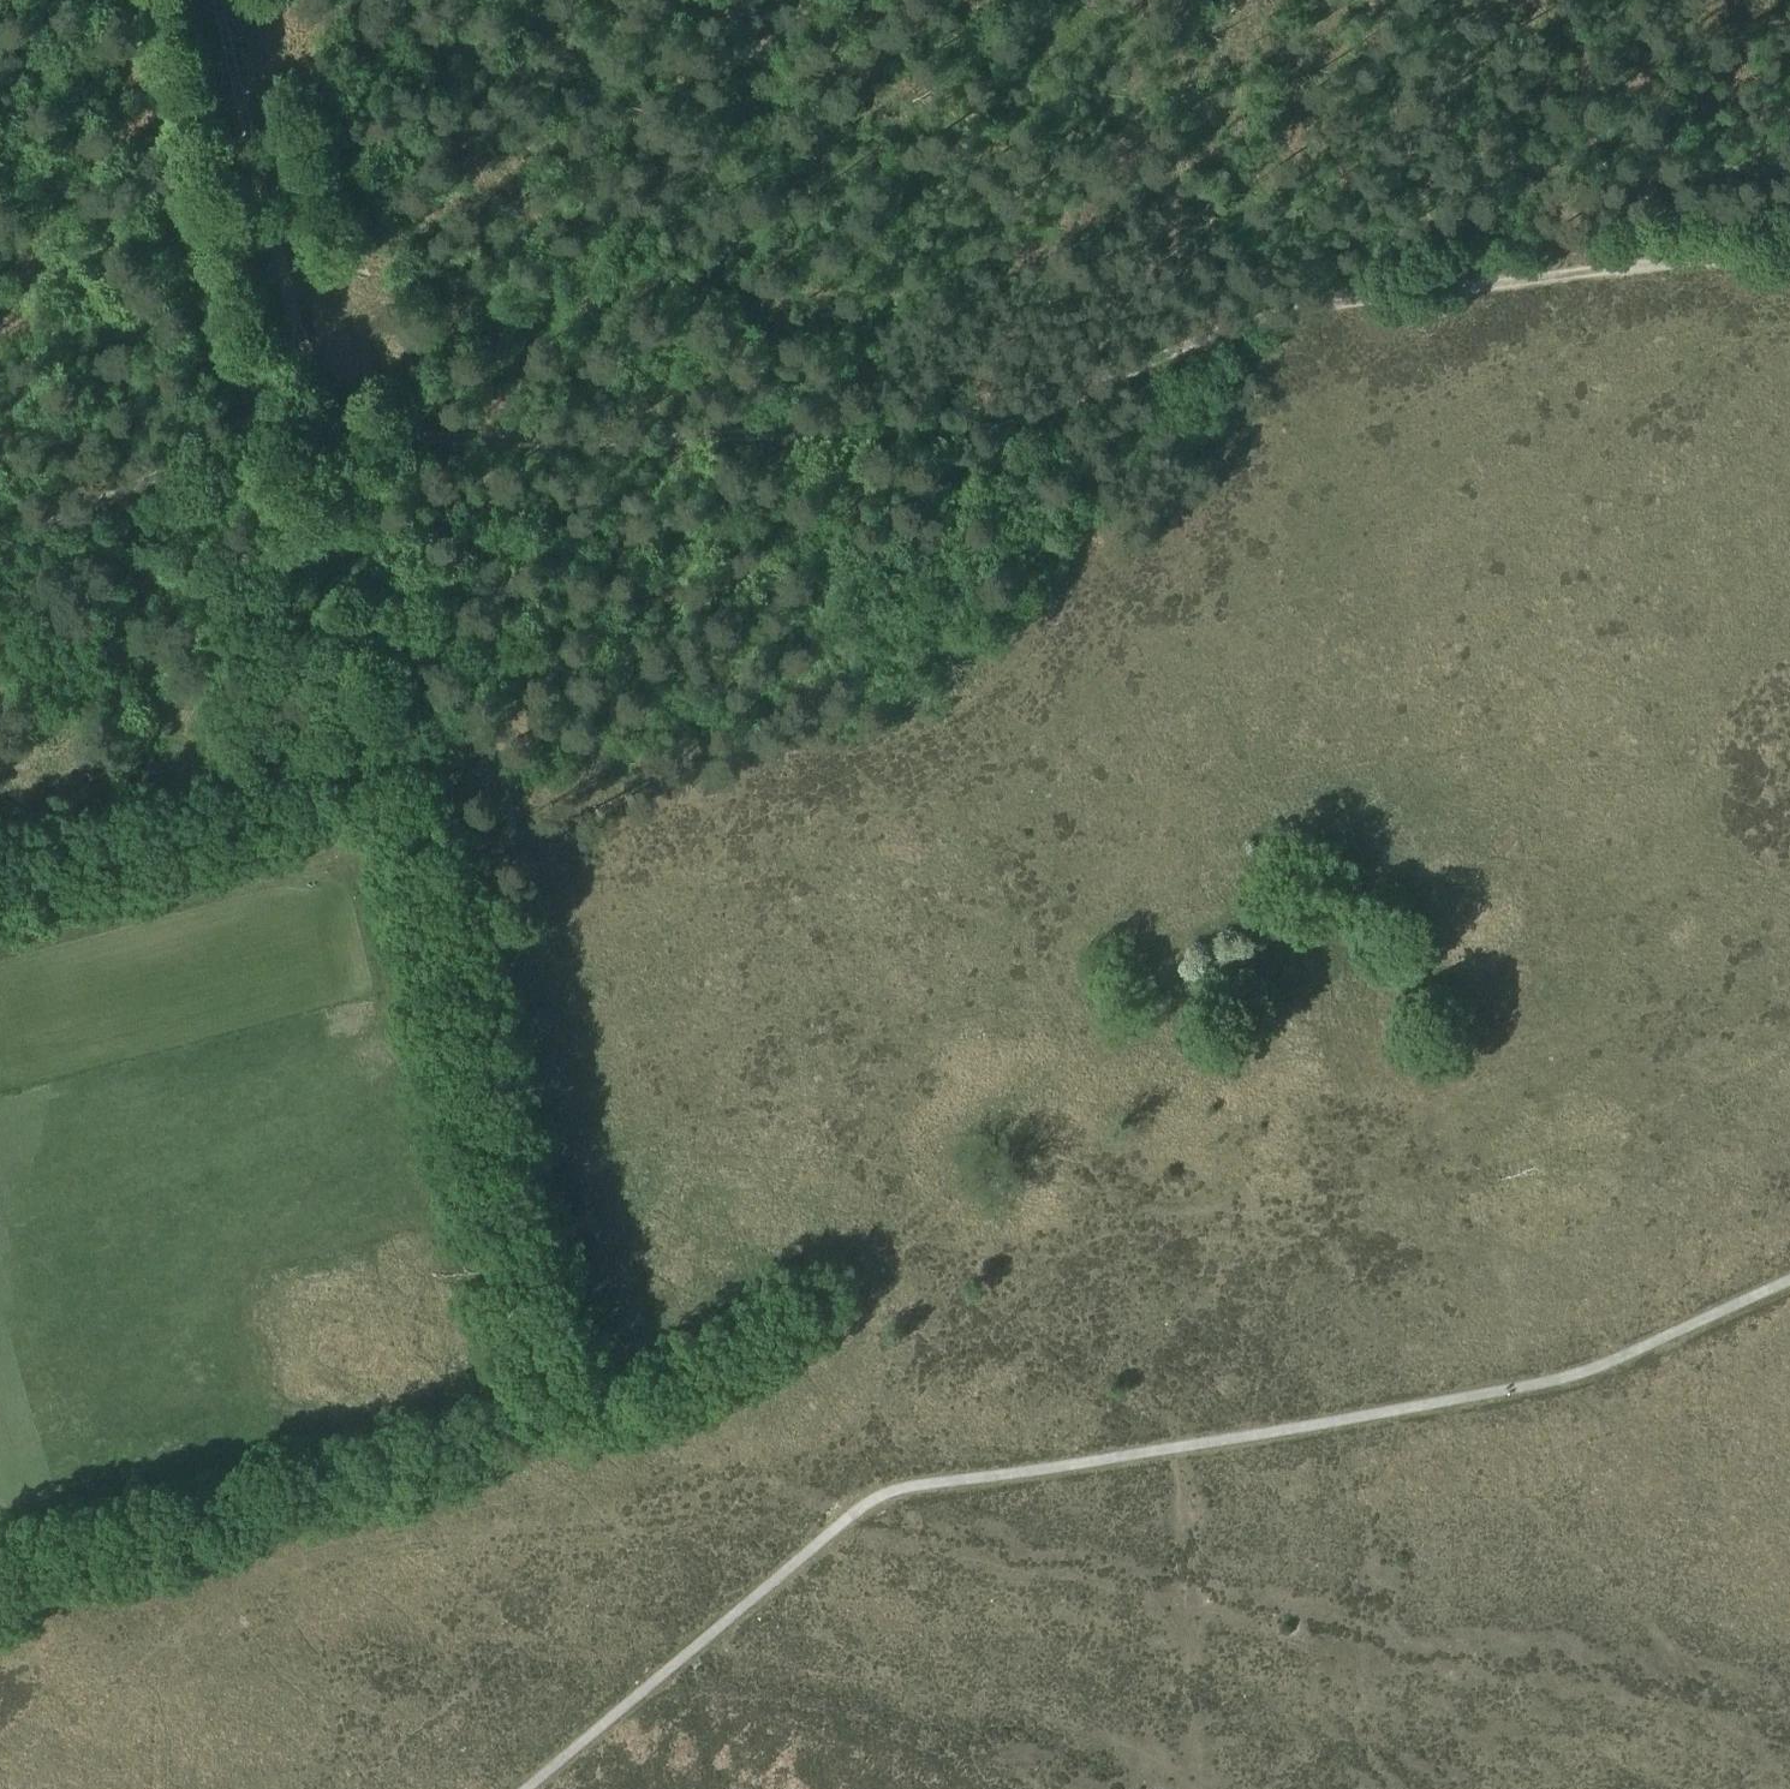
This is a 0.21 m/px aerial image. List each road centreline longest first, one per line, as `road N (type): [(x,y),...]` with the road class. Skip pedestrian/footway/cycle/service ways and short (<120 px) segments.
road 1 (track): [(1789,258),(1650,264),(1332,309),(830,428),(519,445),(259,435),(0,546)]
road 2 (track): [(294,315),(246,508),(252,591),(282,645),(362,736),(378,782),(373,830),(347,873)]
road 3 (track): [(340,436),(294,315),(222,0)]

